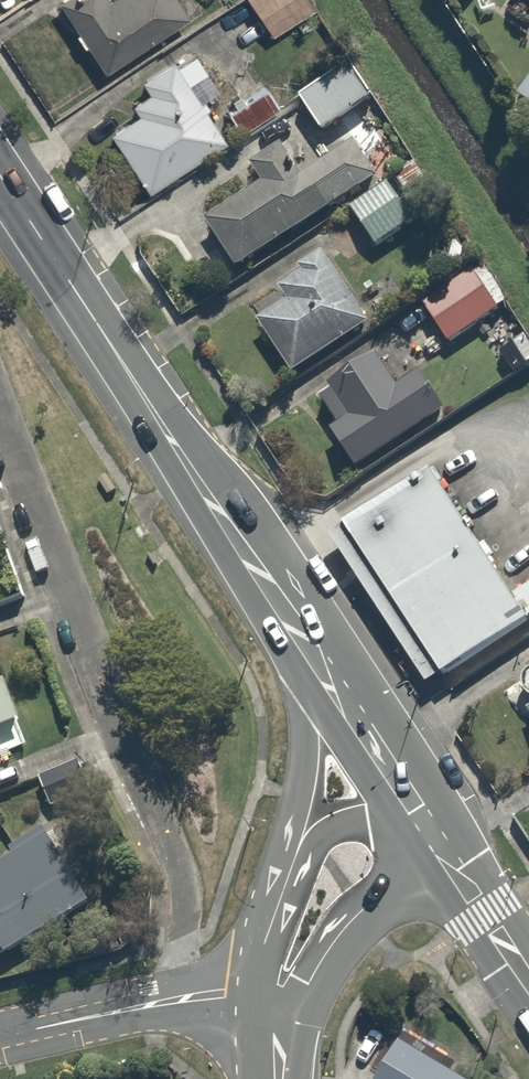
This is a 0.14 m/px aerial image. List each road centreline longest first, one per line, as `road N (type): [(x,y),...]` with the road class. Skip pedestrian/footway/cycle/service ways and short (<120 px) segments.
road 1 (residential): [(179,1001),(183,893),(0,402)]
road 2 (secondary): [(0,177),(303,656)]
road 3 (residential): [(434,849),(353,918),(313,979),(280,996)]
road 4 (secondary): [(303,656),(417,824)]
road 5 (residential): [(179,1001),(0,1042)]
road 6 (residential): [(280,996),(266,962),(305,830)]
road 7 (residential): [(305,830),(303,656)]
road 8 (secondary): [(434,849),(528,991)]

